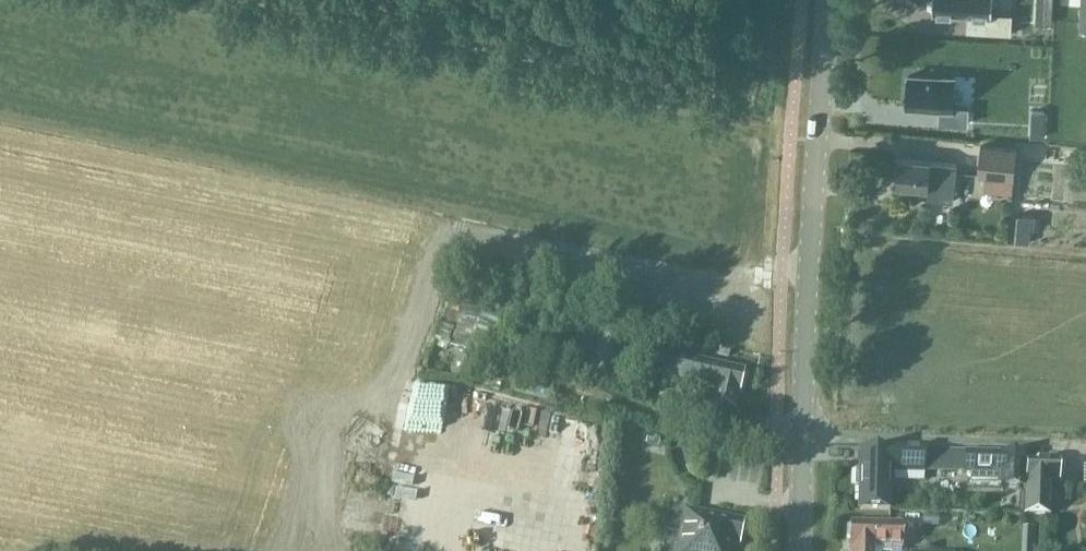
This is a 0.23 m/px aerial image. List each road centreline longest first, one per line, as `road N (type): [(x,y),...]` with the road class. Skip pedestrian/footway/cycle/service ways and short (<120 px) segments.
road 1 (tertiary): [(801,435),(827,0)]
road 2 (unclassified): [(801,435),(1085,443)]

